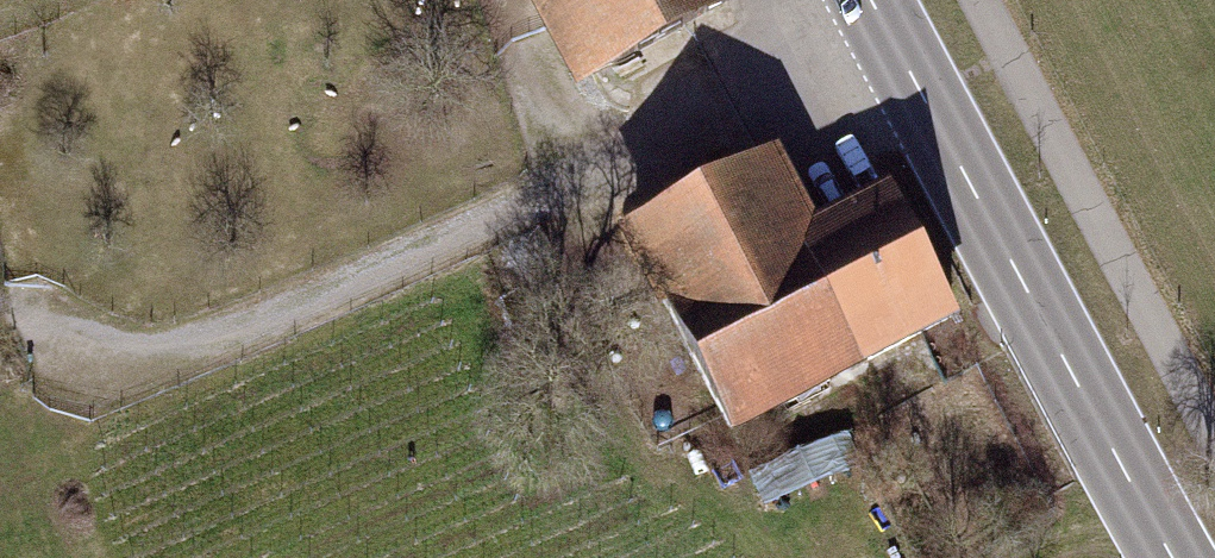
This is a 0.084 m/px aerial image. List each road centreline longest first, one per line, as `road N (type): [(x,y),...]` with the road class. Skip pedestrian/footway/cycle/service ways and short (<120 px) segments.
road 1 (track): [(888,33),(535,213),(129,372)]
road 2 (secondary): [(1172,557),(869,0)]
road 3 (track): [(0,107),(25,279),(45,344),(129,372)]

